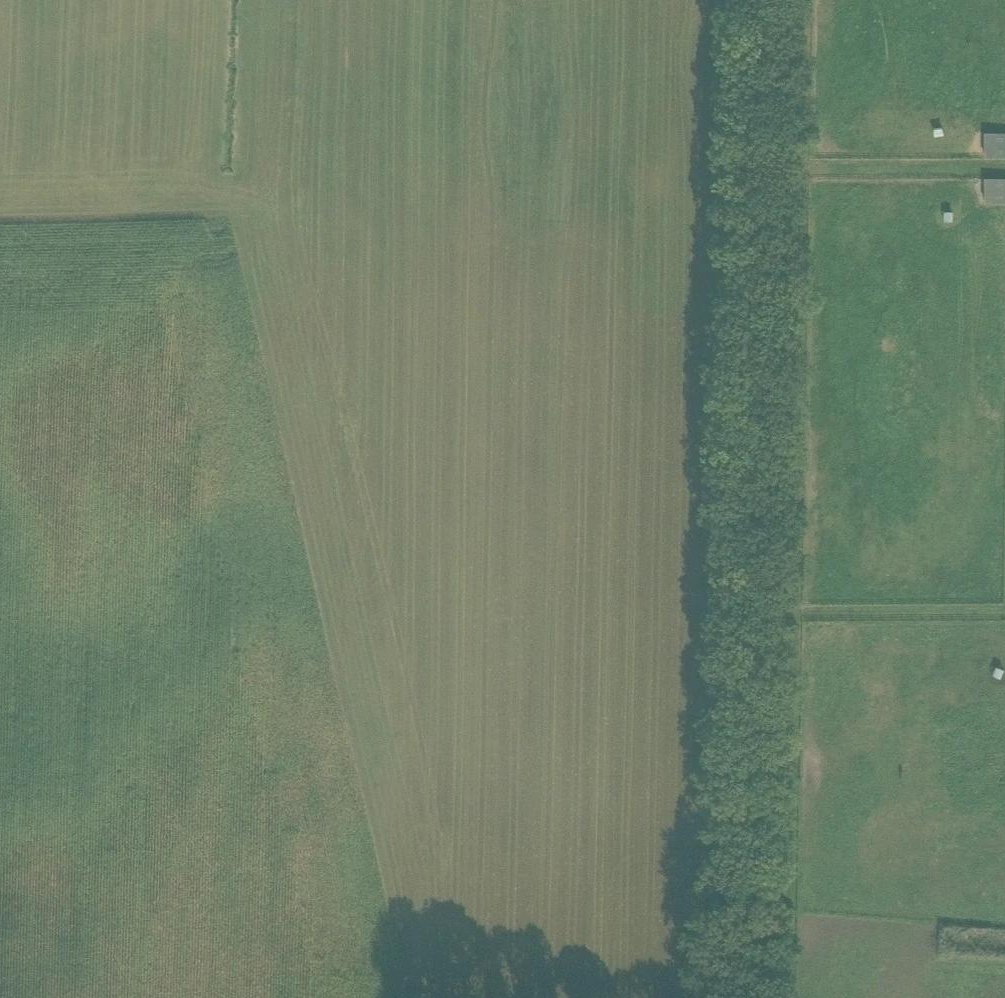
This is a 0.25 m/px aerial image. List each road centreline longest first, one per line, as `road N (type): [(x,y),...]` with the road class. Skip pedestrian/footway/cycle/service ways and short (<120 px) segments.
road 1 (unclassified): [(756,997),(773,0)]

